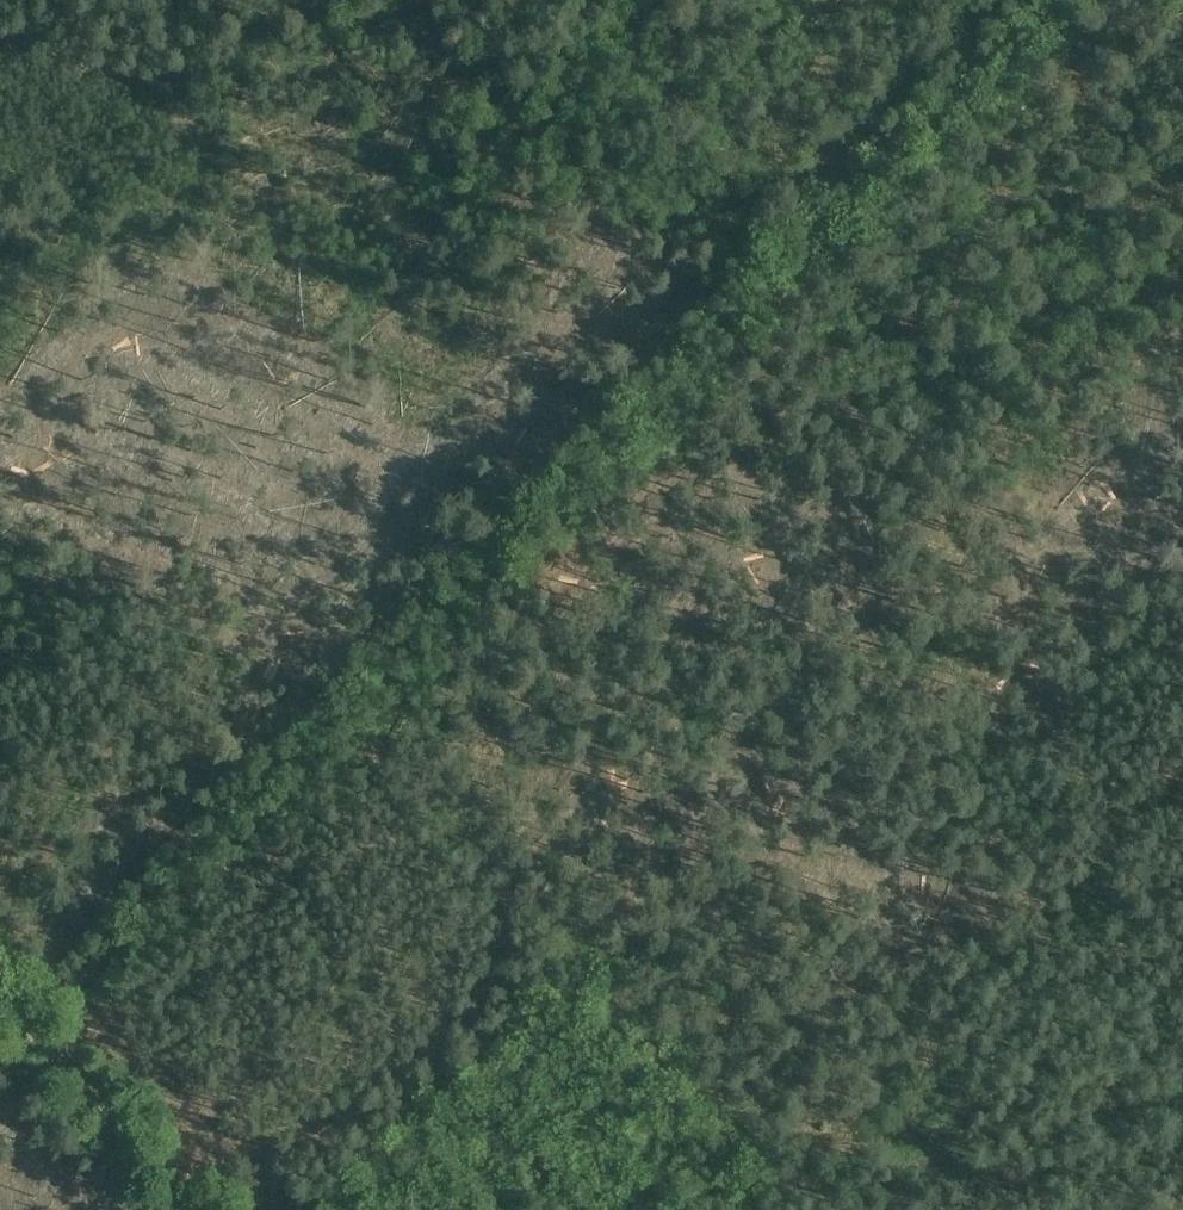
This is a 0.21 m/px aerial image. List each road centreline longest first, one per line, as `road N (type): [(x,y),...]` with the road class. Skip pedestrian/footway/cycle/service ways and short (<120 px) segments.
road 1 (track): [(0,1011),(187,1209)]

